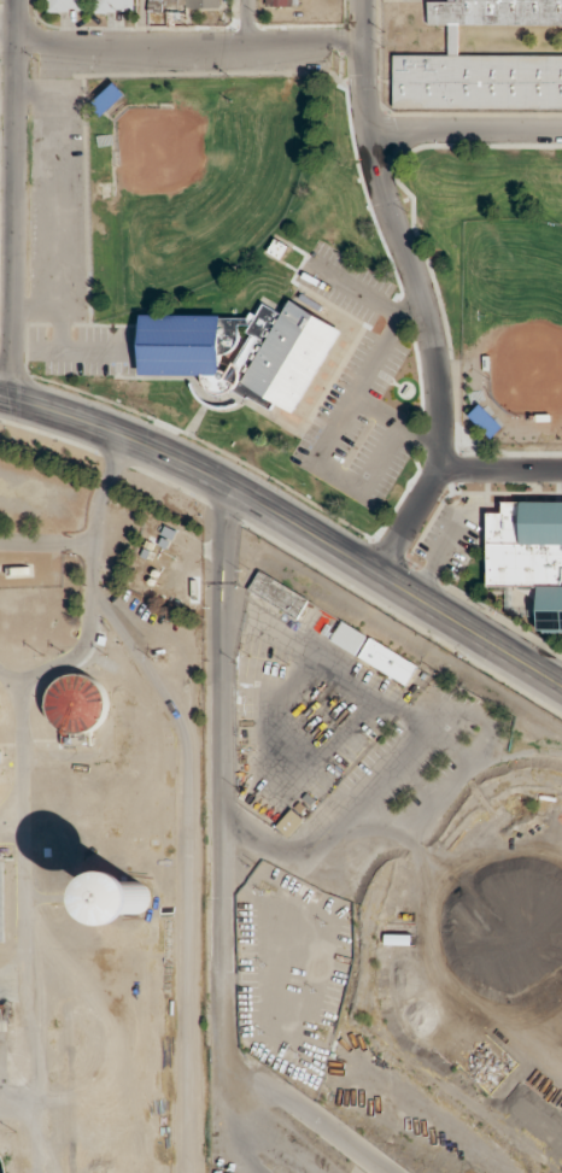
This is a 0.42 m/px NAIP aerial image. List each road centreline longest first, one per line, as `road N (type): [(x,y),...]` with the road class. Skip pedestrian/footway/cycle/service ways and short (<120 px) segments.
road 1 (residential): [(362,0),(373,154),(425,303),(440,394),(439,467)]
road 2 (secondary): [(0,395),(192,467),(379,575)]
road 3 (tertiary): [(17,0),(8,397)]
road 4 (residential): [(17,36),(362,37)]
road 5 (secondary): [(379,575),(561,686)]
road 6 (residential): [(439,467),(379,575)]
road 7 (residential): [(439,467),(561,470)]

